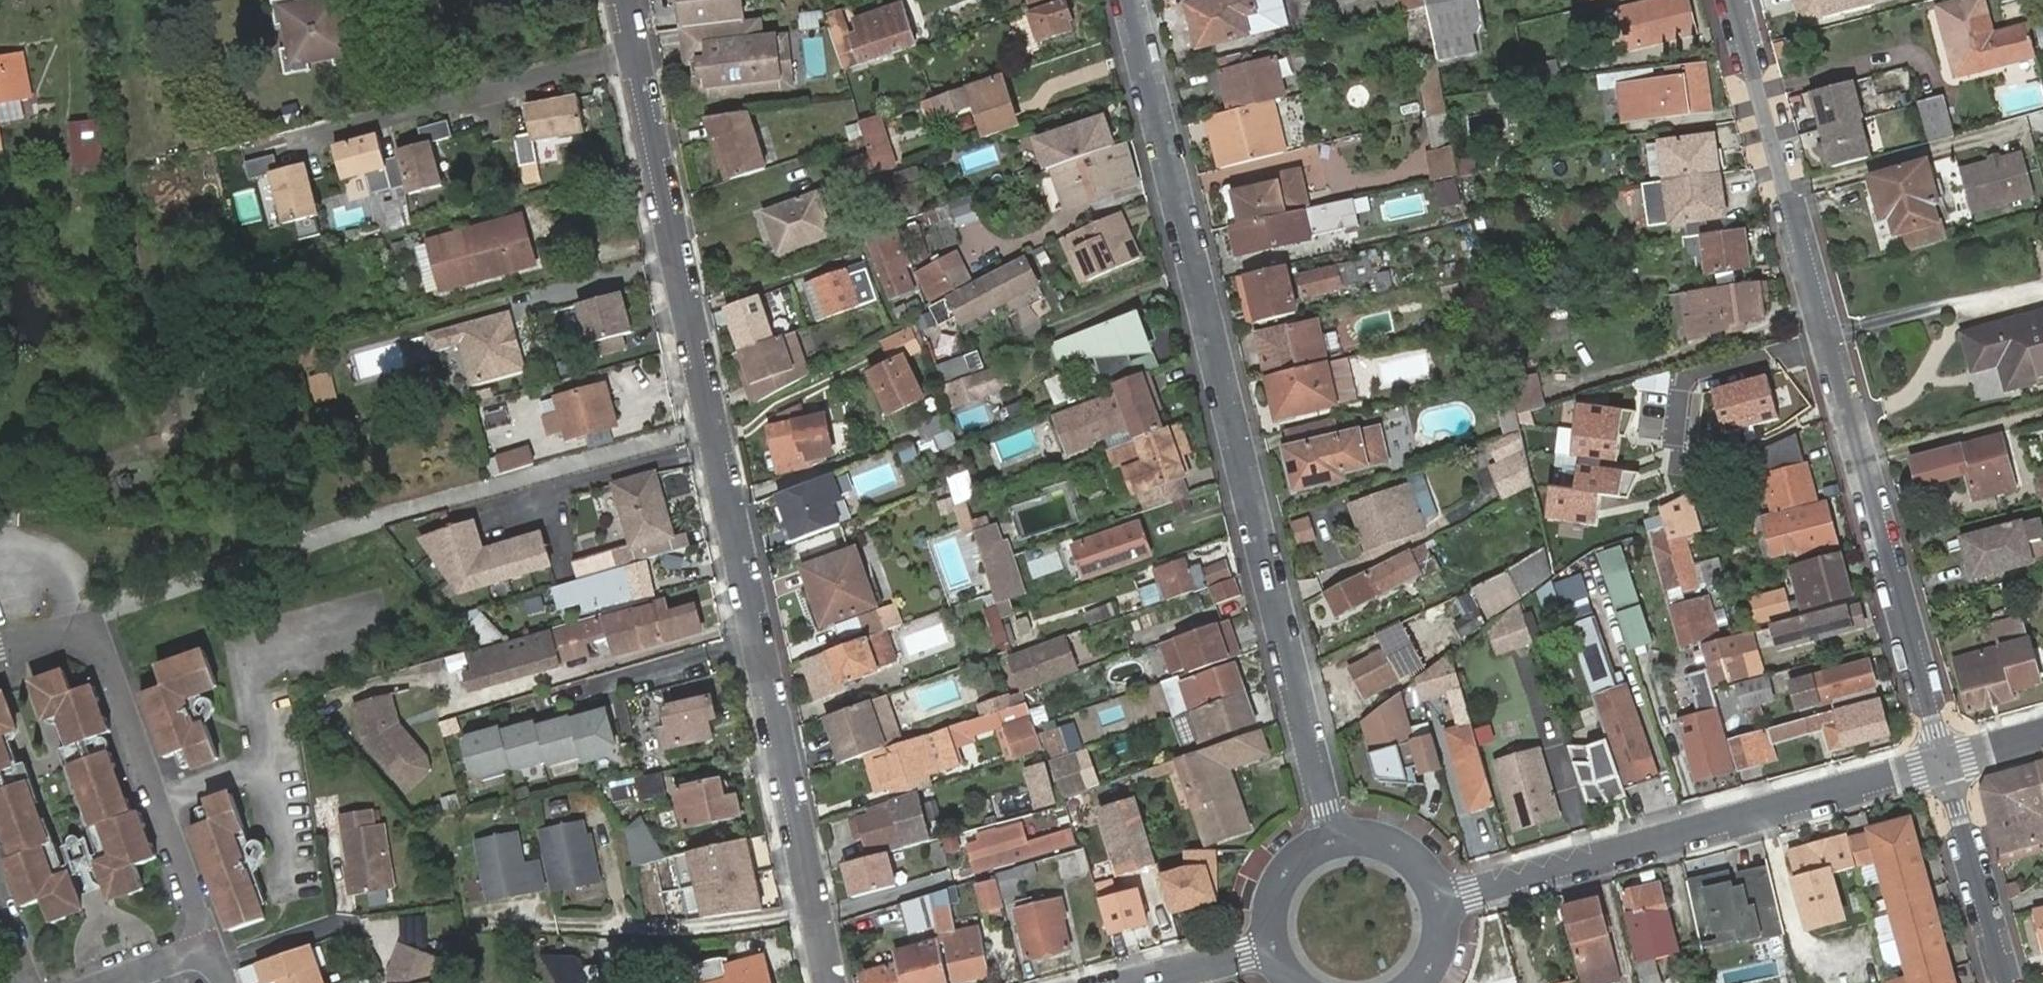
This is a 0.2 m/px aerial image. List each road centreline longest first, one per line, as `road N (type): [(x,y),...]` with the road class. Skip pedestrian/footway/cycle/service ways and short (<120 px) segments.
road 1 (residential): [(620,0),(707,430),(834,982)]
road 2 (residential): [(1336,838),(1129,0)]
road 3 (residential): [(1947,763),(1735,0)]
road 4 (residential): [(1442,901),(1947,763)]
road 5 (residential): [(81,627),(100,647),(219,953)]
road 6 (residential): [(2009,982),(1947,763)]
road 7 (residential): [(1336,838),(1289,867),(1268,918),(1271,946)]
road 8 (residential): [(1140,982),(1271,946)]
road 9 (residential): [(1442,901),(1431,876),(1389,842),(1336,838)]

